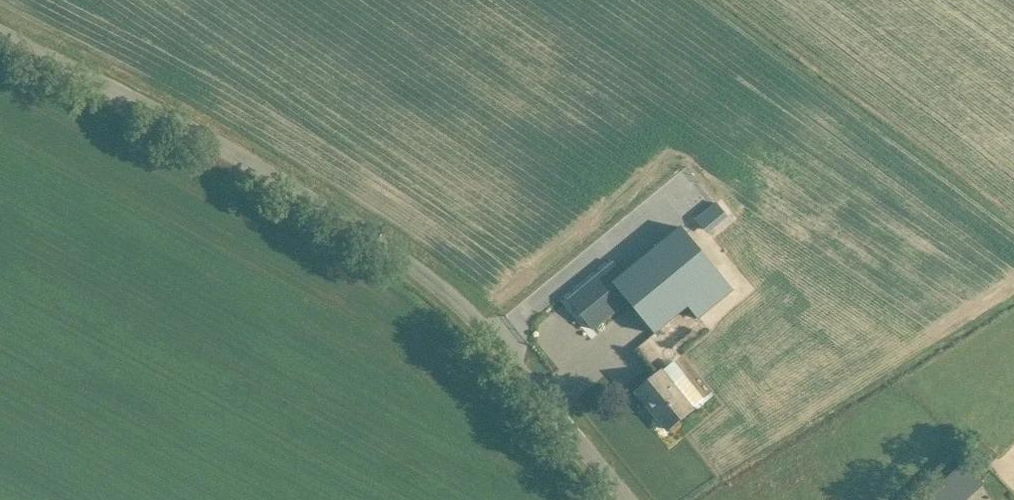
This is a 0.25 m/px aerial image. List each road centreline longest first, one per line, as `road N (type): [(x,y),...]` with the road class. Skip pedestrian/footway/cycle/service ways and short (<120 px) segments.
road 1 (unclassified): [(619,499),(456,308),(396,256),(328,210),(0,37)]

